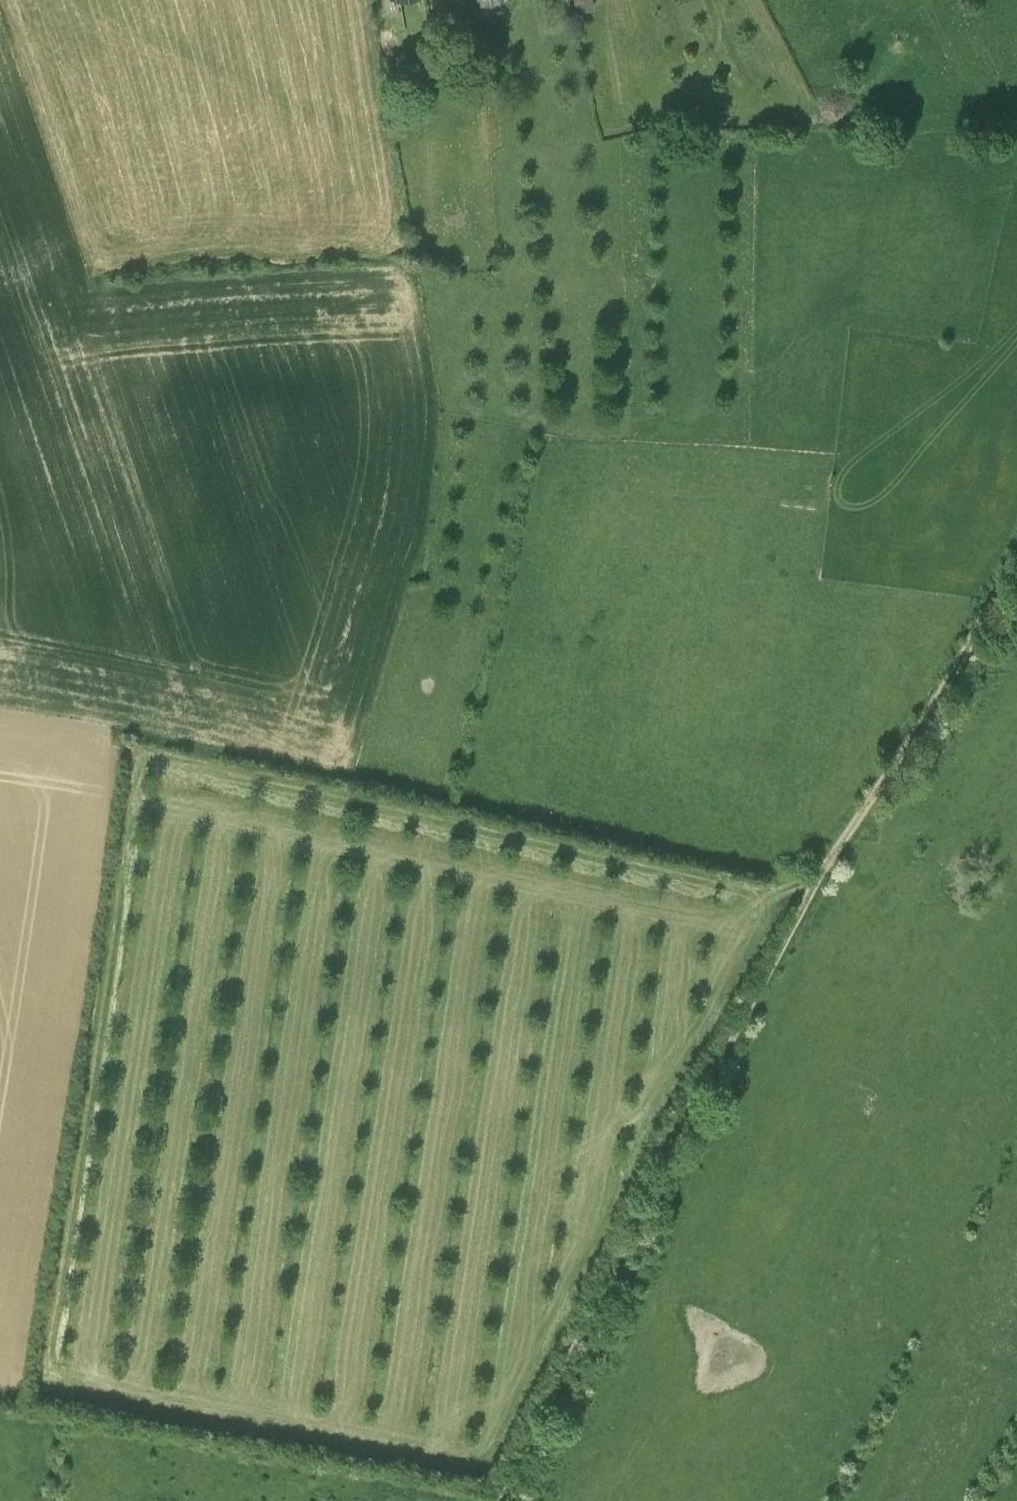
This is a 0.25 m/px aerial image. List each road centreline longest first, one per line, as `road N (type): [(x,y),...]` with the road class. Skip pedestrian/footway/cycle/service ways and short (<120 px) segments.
road 1 (track): [(1016,559),(769,964),(502,1500)]

